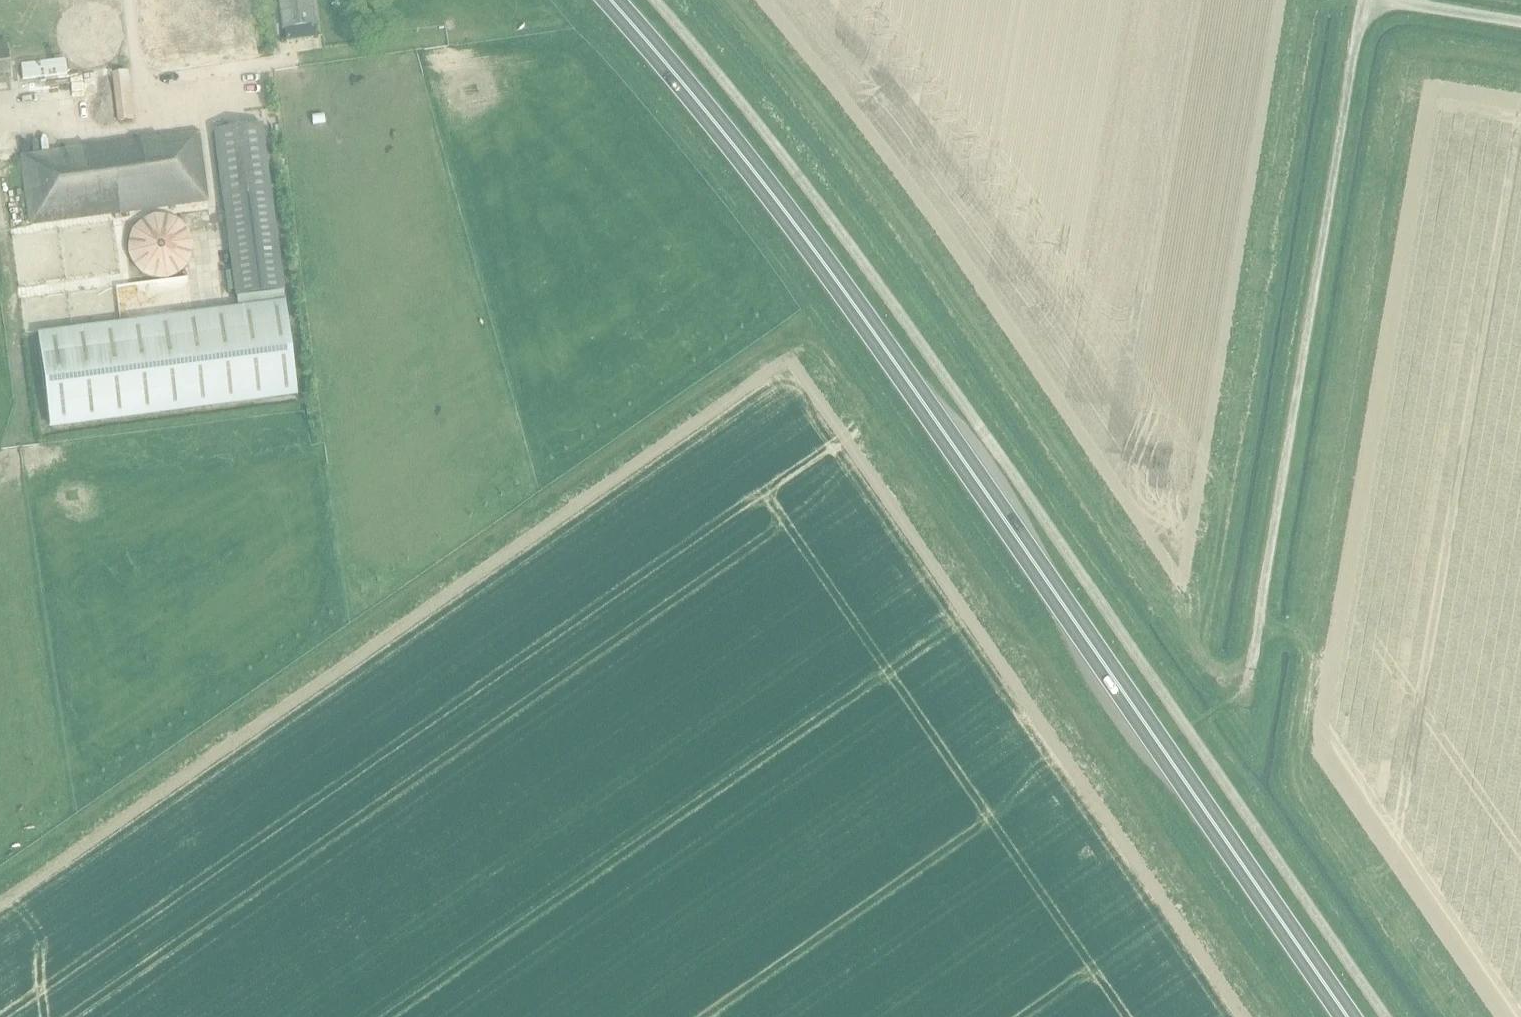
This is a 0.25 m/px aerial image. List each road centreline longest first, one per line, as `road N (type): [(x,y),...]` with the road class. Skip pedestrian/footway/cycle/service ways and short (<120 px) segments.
road 1 (trunk): [(609,0),(797,230),(927,407),(1346,1016)]
road 2 (unclassified): [(1241,703),(1365,0)]

